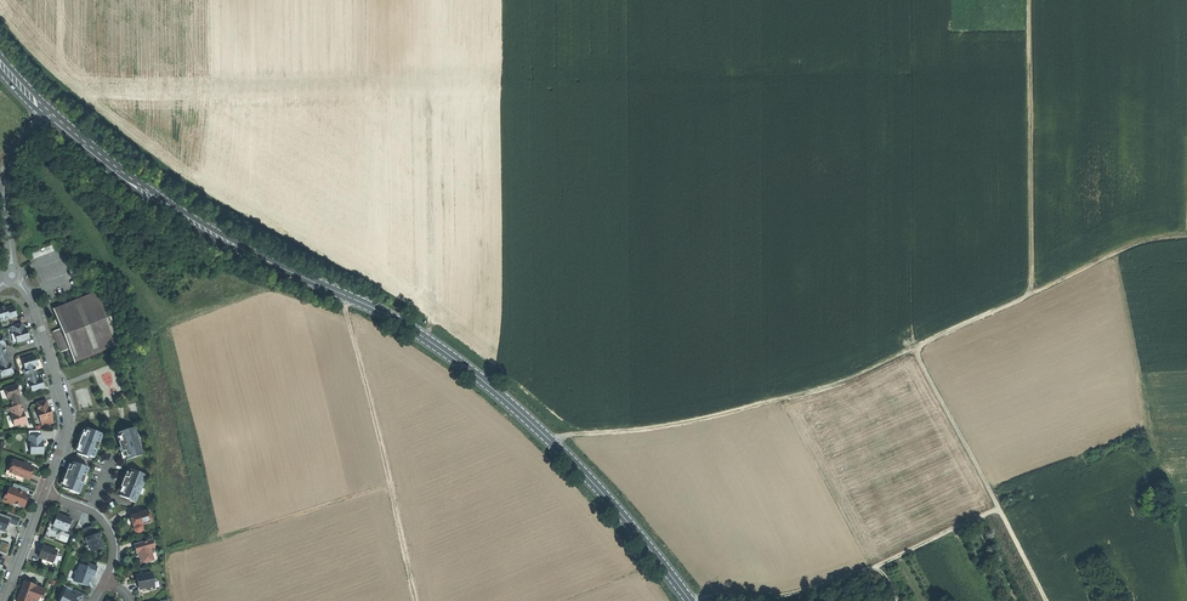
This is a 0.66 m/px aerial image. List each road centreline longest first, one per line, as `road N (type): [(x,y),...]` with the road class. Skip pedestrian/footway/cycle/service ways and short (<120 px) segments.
road 1 (secondary): [(691,600),(576,464),(480,377),(389,316),(160,201),(48,112)]
road 2 (track): [(1186,237),(1150,239),(1114,254),(828,386),(553,442)]
road 3 (track): [(1186,580),(1114,254)]
road 4 (track): [(697,600),(807,589),(998,510)]
road 5 (track): [(417,600),(345,294)]
road 6 (track): [(1032,293),(1029,0)]
road 7 (track): [(913,348),(1046,600)]
road 8 (tertiary): [(11,267),(3,180),(15,150),(48,112)]
road 9 (residential): [(105,581),(114,552),(105,523),(43,493)]

